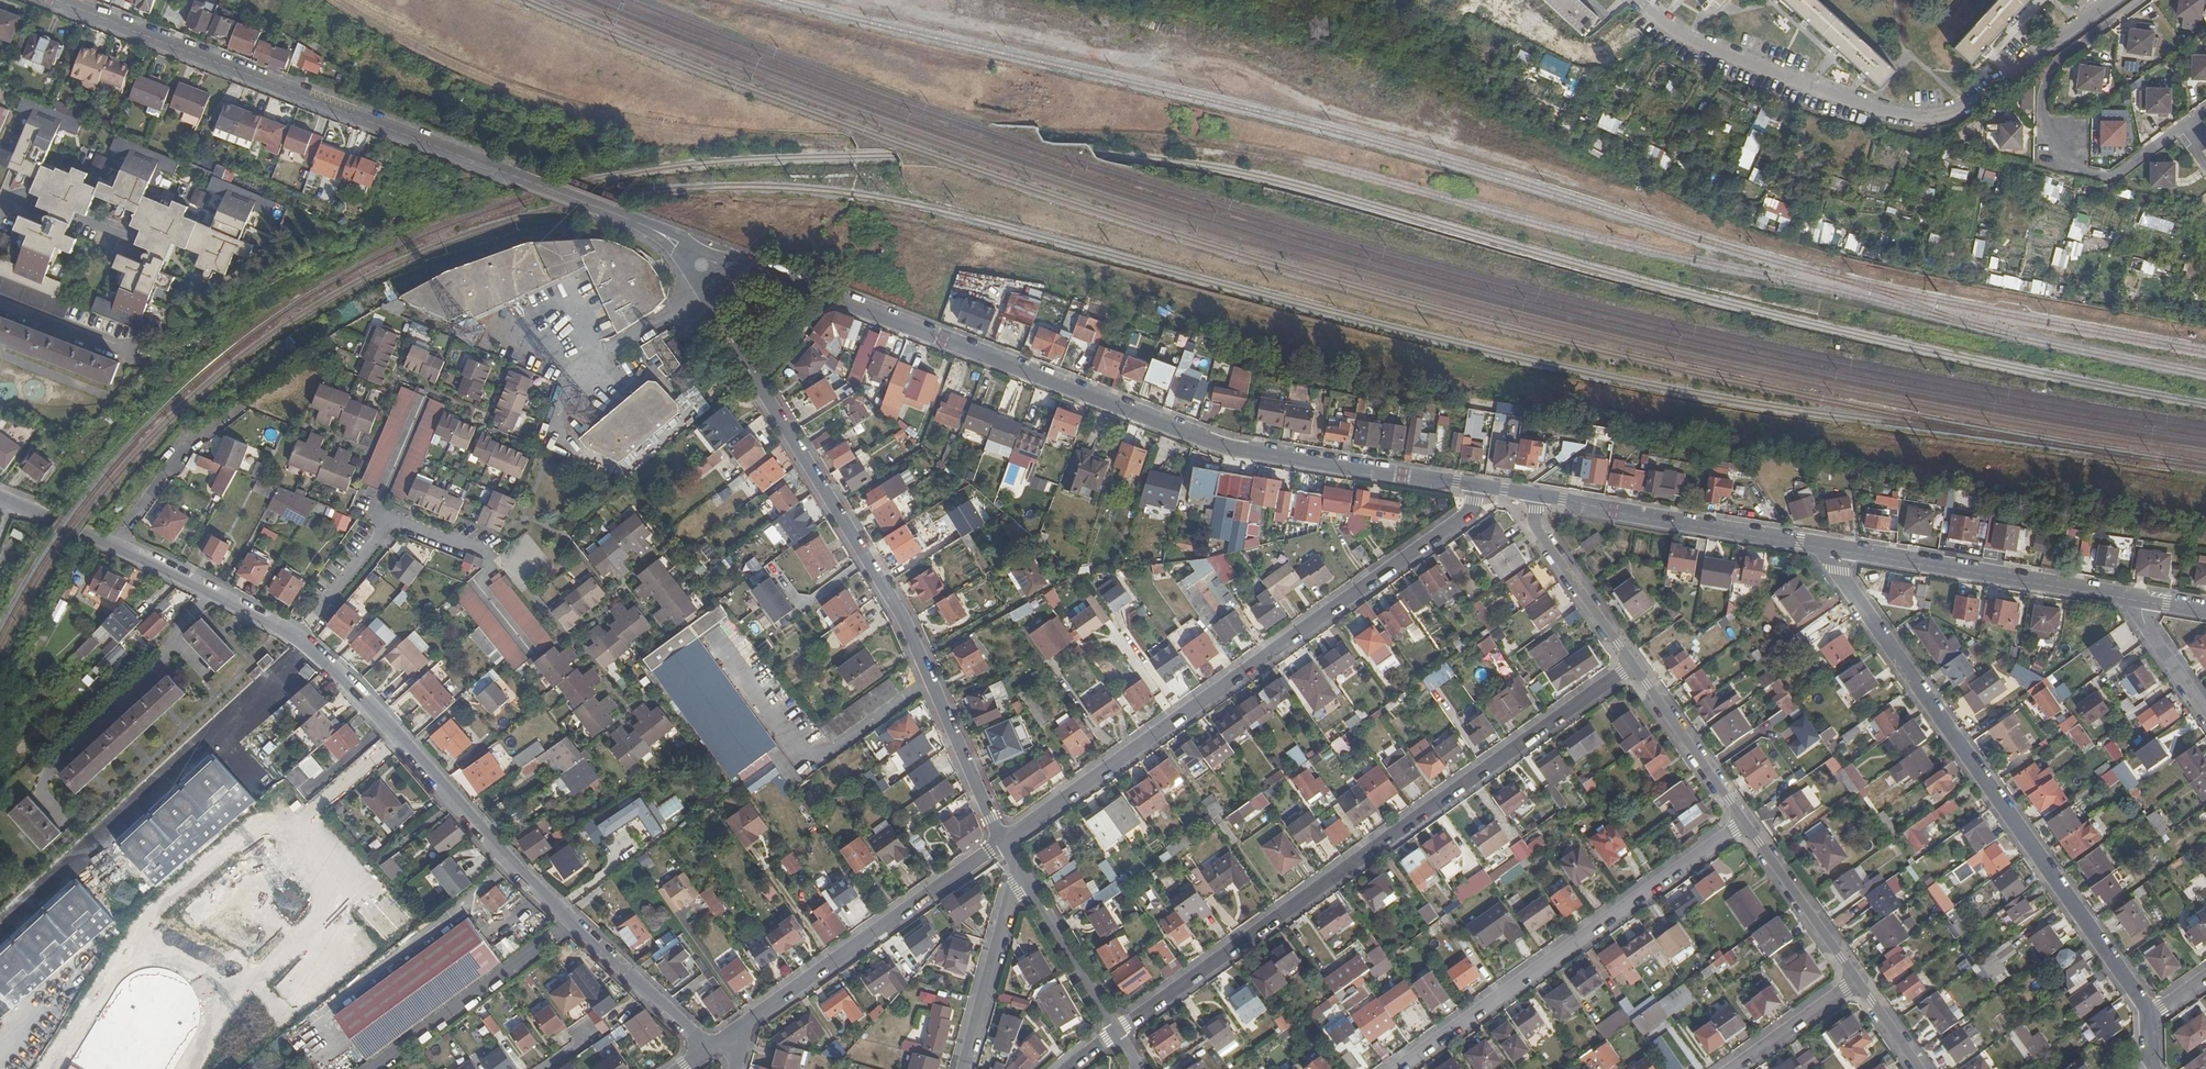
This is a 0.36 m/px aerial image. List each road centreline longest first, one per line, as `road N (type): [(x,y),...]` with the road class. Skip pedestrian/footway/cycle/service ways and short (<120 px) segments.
road 1 (tertiary): [(1478,485),(1229,448),(746,267),(716,264)]
road 2 (tertiary): [(690,256),(611,211),(48,0)]
road 3 (residential): [(700,280),(905,621),(1002,841)]
road 4 (residential): [(1633,665),(1116,1033)]
road 5 (residential): [(1002,841),(1470,515),(1478,485)]
road 6 (residential): [(709,1049),(516,871),(344,681),(294,638)]
road 7 (unclassified): [(1831,547),(1837,571),(2147,1018)]
road 8 (residential): [(1637,0),(1689,40),(1911,118),(1961,108),(2113,0)]
road 9 (residential): [(1399,1068),(1744,823)]
road 10 (residential): [(2142,0),(2056,64),(2044,81),(2042,120),(2082,170),(2111,176),(2205,107)]
road 11 (tertiary): [(2139,601),(1831,547)]
road 12 (unclassified): [(1002,841),(749,1020)]
road 13 (tertiary): [(1831,547),(1538,495)]
road 14 (residential): [(207,590),(163,667),(51,771)]
road 15 (residential): [(207,590),(12,502)]
road 16 (unclassified): [(962,1068),(1014,871)]
road 17 (residential): [(1633,665),(1536,527),(1538,495)]
road 18 (residential): [(1854,982),(1744,823)]
road 19 (residential): [(1744,823),(1633,665)]
road 20 (unclassified): [(1116,1033),(1014,871)]
road 21 (residential): [(294,638),(394,517)]
road 22 (residential): [(1732,1068),(1854,982)]
road 23 (residential): [(485,414),(480,426),(544,467),(525,519)]
road 24 (residential): [(2205,713),(2146,626),(2139,601)]
road 25 (residential): [(525,519),(564,534),(616,600)]

